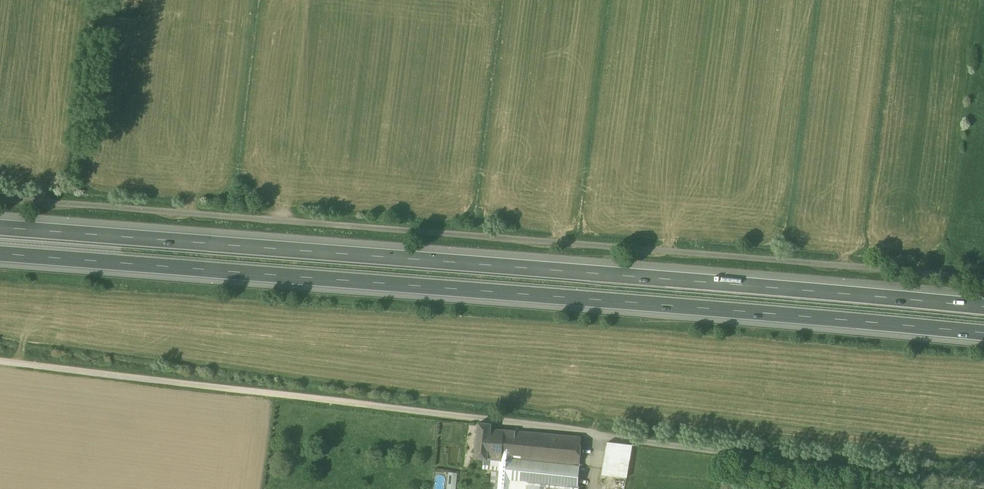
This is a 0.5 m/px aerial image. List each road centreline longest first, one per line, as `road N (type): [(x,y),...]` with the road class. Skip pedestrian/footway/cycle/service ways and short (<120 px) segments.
road 1 (unclassified): [(0,356),(983,481)]
road 2 (motorway): [(0,251),(983,331)]
road 3 (unclassified): [(0,196),(983,276)]
road 4 (motorway): [(983,303),(0,225)]

